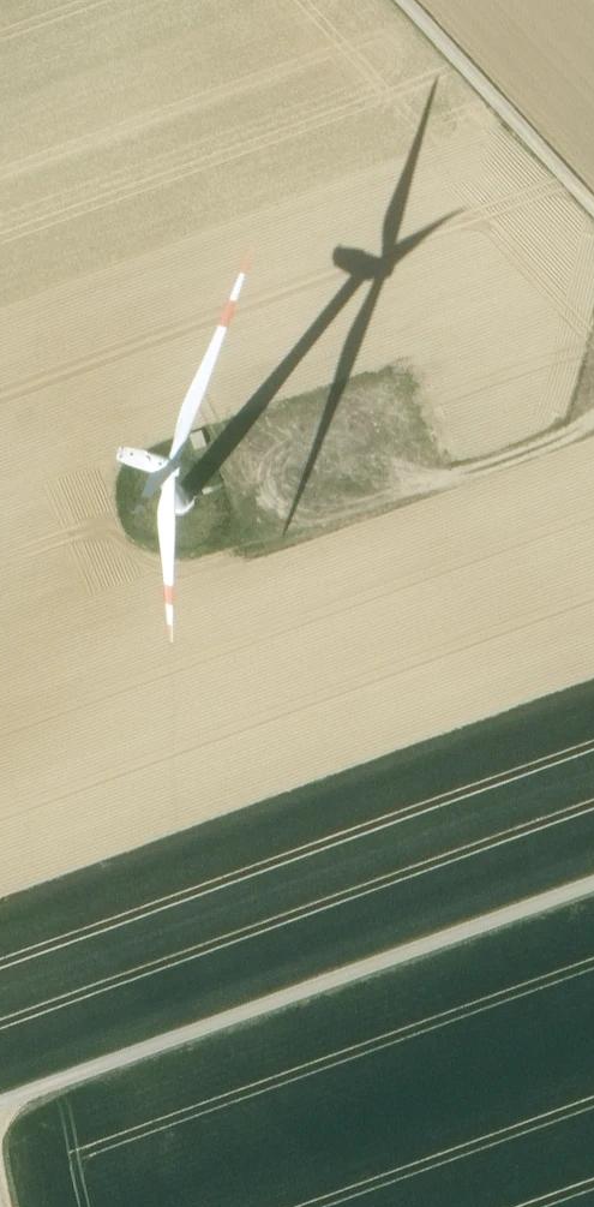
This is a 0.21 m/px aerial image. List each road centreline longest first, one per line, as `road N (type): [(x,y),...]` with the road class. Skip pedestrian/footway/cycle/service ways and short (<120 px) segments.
road 1 (track): [(0,1126),(593,908)]
road 2 (track): [(409,0),(593,201)]

